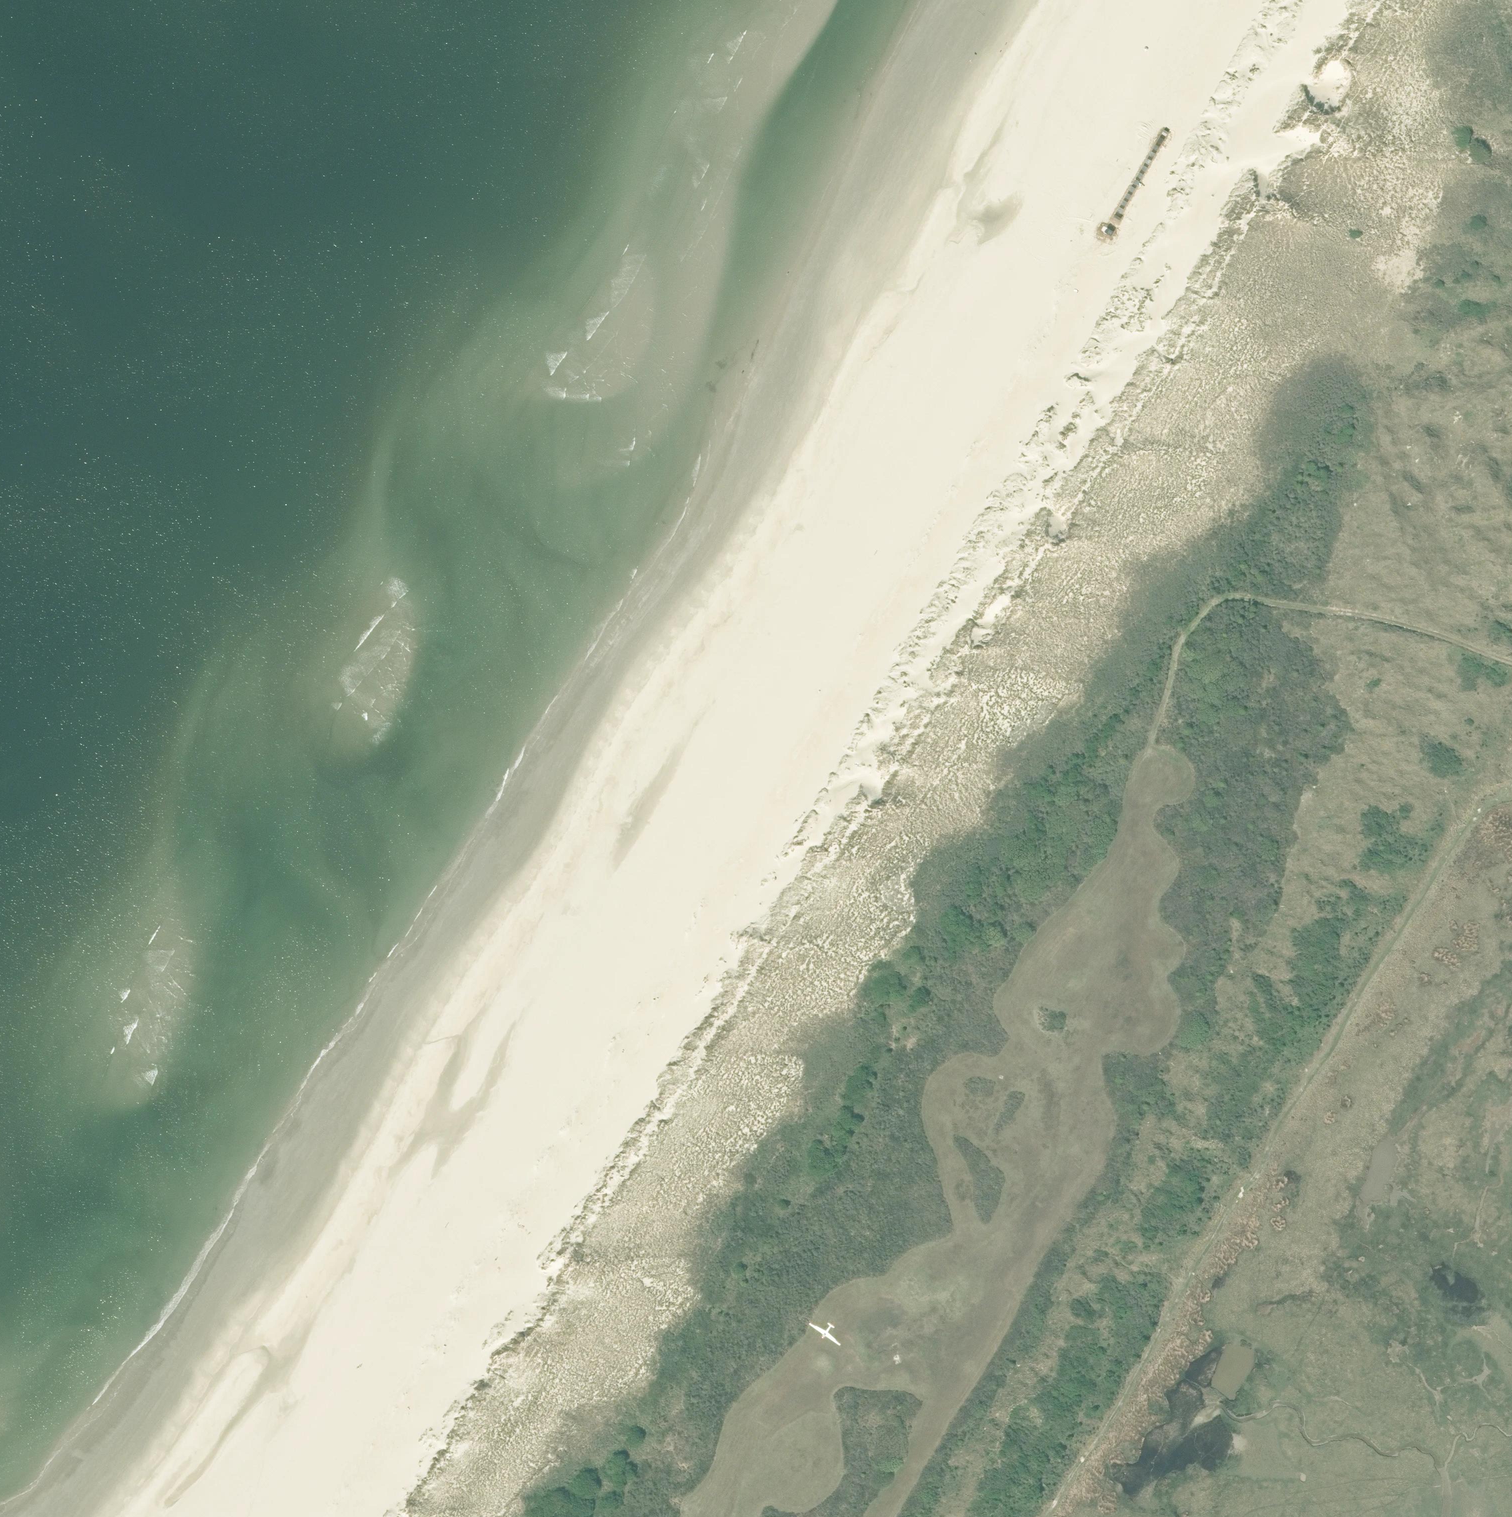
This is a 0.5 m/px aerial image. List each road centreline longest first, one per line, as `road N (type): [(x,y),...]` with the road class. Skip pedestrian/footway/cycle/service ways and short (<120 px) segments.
road 1 (track): [(1511,798),(1479,810),(1463,828),(1339,1033),(1277,1115),(1262,1165),(1044,1516)]

